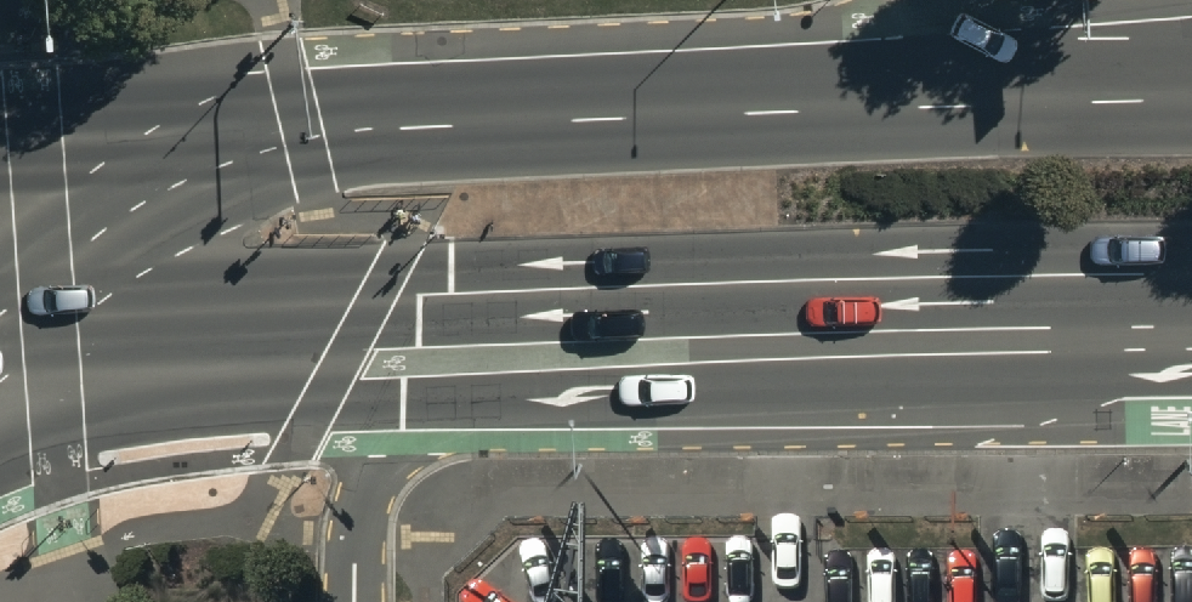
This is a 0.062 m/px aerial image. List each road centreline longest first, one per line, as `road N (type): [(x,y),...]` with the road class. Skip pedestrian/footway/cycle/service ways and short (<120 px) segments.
road 1 (primary): [(1191,273),(375,296),(30,316)]
road 2 (primary): [(211,137),(1080,87)]
road 3 (secondary): [(1191,374),(474,401)]
road 4 (secondary): [(474,401),(123,416),(0,445)]
road 5 (secondary): [(211,137),(30,316)]
road 6 (residential): [(474,401),(401,441),(378,469),(362,536),(358,601)]
road 7 (primary): [(0,158),(211,137)]
road 8 (residential): [(944,0),(1080,87)]

